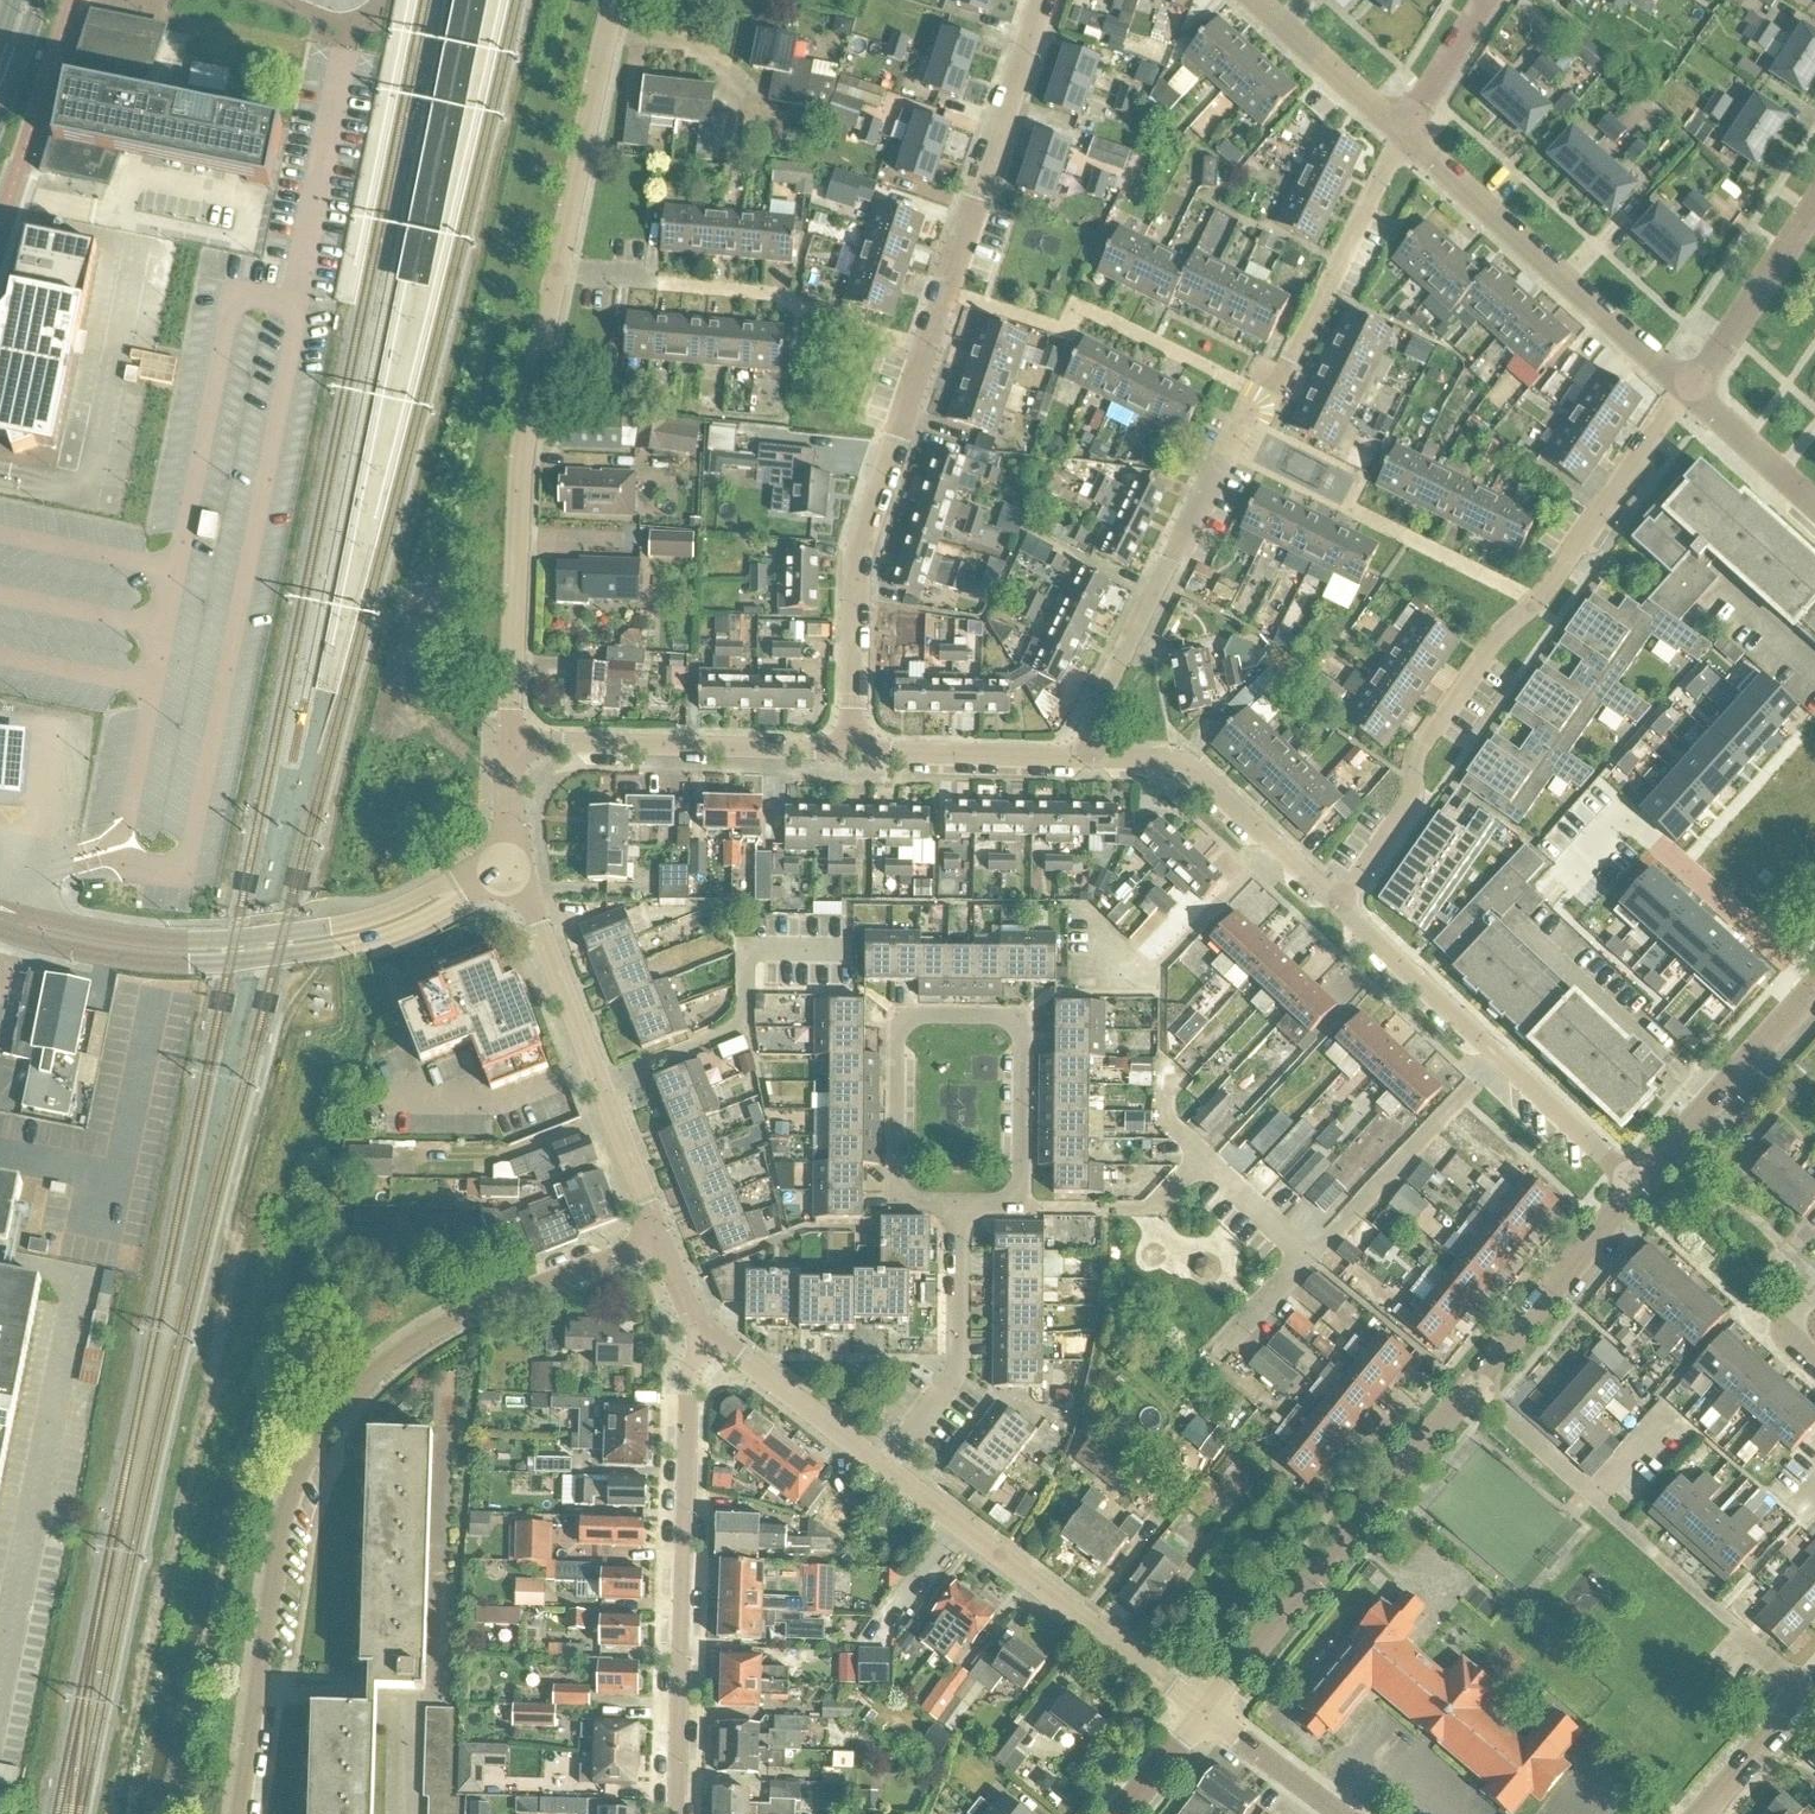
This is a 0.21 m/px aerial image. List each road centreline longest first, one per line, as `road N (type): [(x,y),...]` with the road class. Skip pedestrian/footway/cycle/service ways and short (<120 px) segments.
road 1 (track): [(323,968),(283,1029),(236,1212),(182,1507),(111,1813)]
road 2 (residential): [(662,1241),(454,1320),(386,1364),(326,1424),(297,1479),(279,1544),(241,1813)]
road 3 (residential): [(852,751),(860,548),(1047,0)]
road 4 (residential): [(1403,138),(1289,364),(1258,395),(1076,757)]
road 5 (residential): [(1341,904),(1407,809),(1415,749),(1492,640),(1533,602),(1603,511),(1687,388)]
road 6 (residential): [(961,1211),(900,1211),(902,1011),(1020,1012),(1018,1211)]
road 7 (residential): [(674,1813),(687,1385),(710,1337)]
road 8 (unclassified): [(558,268),(524,443),(509,744)]
road 9 (unclassified): [(21,927),(39,944),(91,955),(231,963),(371,942),(434,919),(467,886)]
road 10 (residential): [(1809,1697),(1472,1388)]
road 11 (unclassified): [(467,886),(350,926),(236,941),(135,938),(47,921),(21,927)]
road 12 (tertiary): [(1205,1714),(1472,1388)]
road 13 (unclassified): [(886,1468),(1205,1714)]
road 14 (residential): [(1687,388),(1403,138)]
road 15 (residential): [(509,744),(852,751)]
road 16 (residential): [(600,1084),(745,1025),(746,956),(845,956)]
road 17 (track): [(89,1529),(32,1813)]
road 18 (residential): [(961,1211),(958,1371),(886,1468)]
road 19 (residential): [(1276,845),(1146,973),(1098,970),(1097,921)]
road 20 (residential): [(1497,1054),(1310,1258)]
road 21 (tertiary): [(1635,1186),(1814,986)]
road 22 (tertiary): [(1472,1388),(1635,1186)]
road 23 (unclassified): [(607,32),(558,268)]
road 24 (residential): [(1076,757),(1190,759),(1276,845)]
road 25 (unclassified): [(504,870),(531,909),(600,1084)]
road 26 (residential): [(852,751),(1076,757)]
road 27 (residential): [(1814,209),(1687,388)]
road 28 (unclassified): [(710,1337),(886,1468)]
road 29 (residential): [(1341,904),(1497,1054)]
road 30 (residential): [(1403,138),(1251,0)]
road 31 (residential): [(1200,1161),(1152,1211),(1018,1211)]
road 32 (residential): [(1497,1054),(1635,1186)]
road 33 (residential): [(1323,1803),(1370,1747),(1459,1813)]
road 34 (residential): [(607,32),(687,43),(741,82),(760,109)]
road 35 (residential): [(1814,505),(1687,388)]
road 36 (unclassified): [(600,1084),(662,1241)]
road 37 (residential): [(1403,138),(1488,0)]
road 38 (residential): [(1704,1813),(1809,1697)]
road 39 (residential): [(1310,1258),(1205,1367)]
road 40 (unclassified): [(1205,1714),(1323,1803)]
road 41 (residential): [(1310,1258),(1200,1161)]
road 42 (tertiary): [(1121,1813),(1205,1714)]
road 43 (unclassified): [(509,744),(504,870)]
road 44 (primary): [(0,114),(39,0)]

